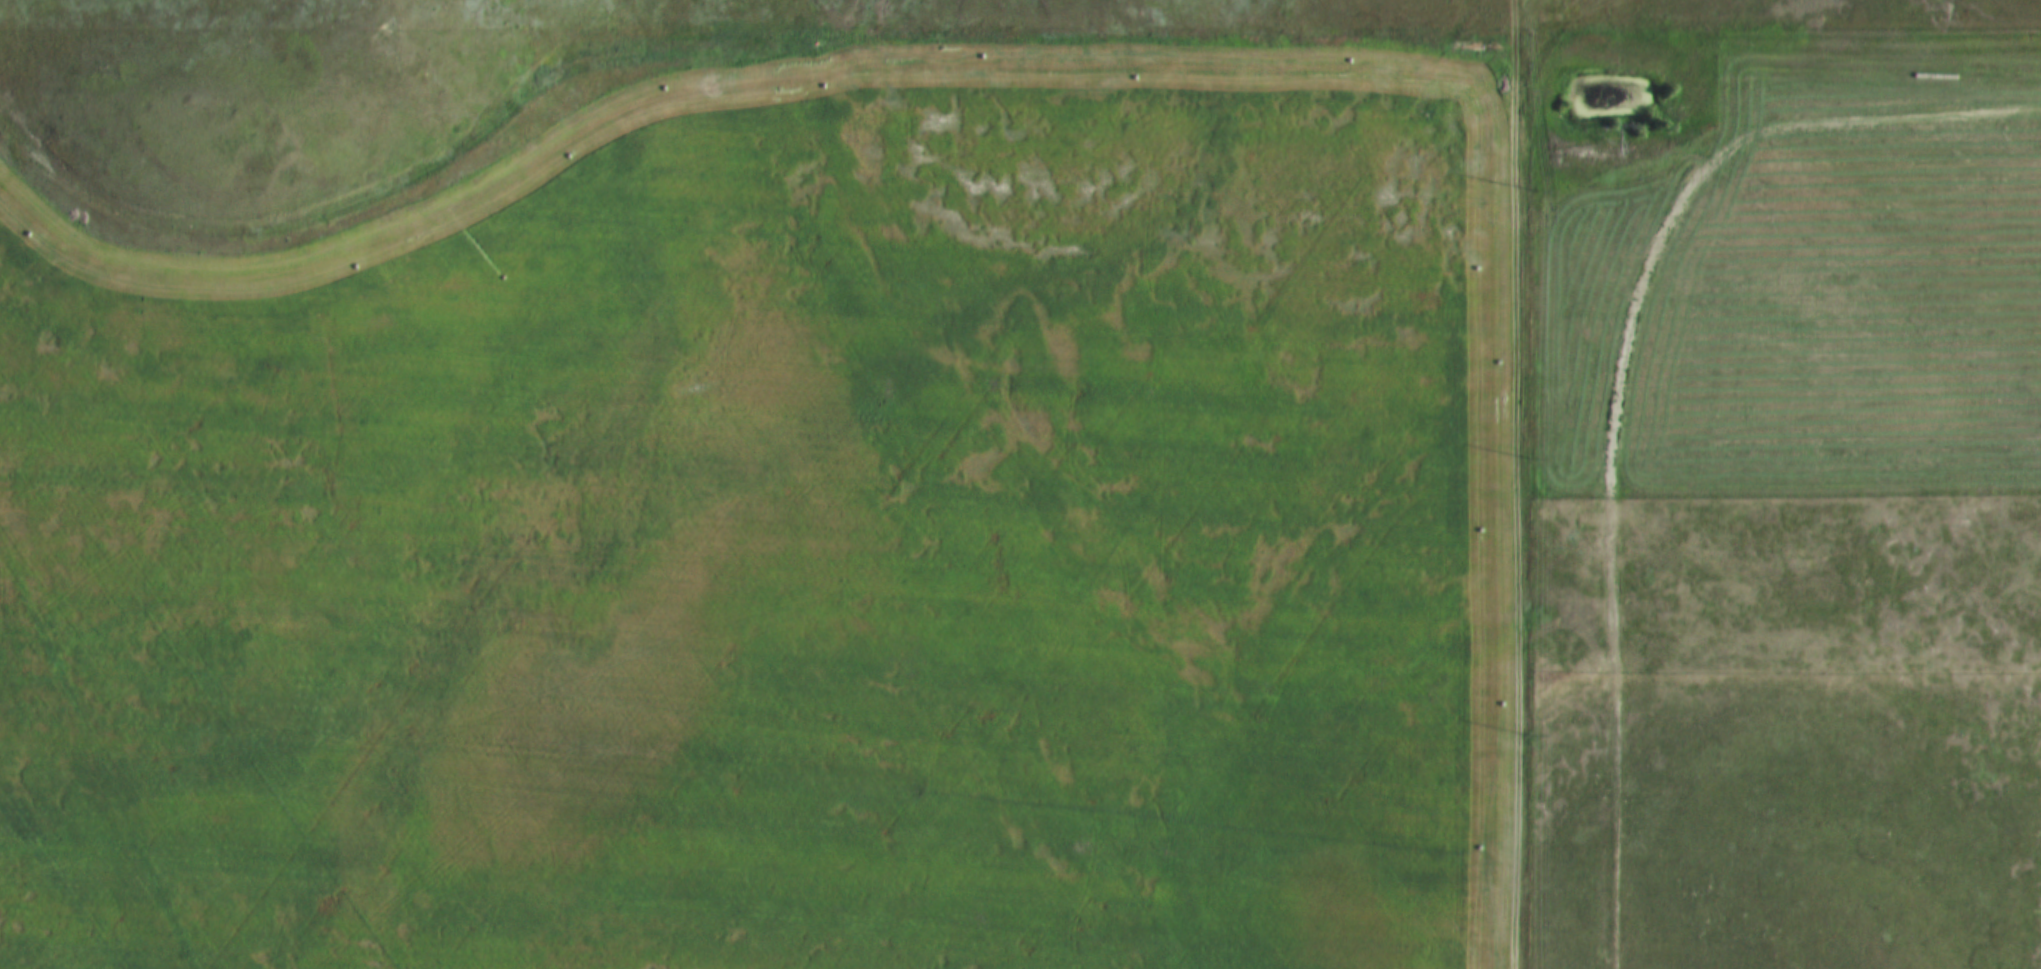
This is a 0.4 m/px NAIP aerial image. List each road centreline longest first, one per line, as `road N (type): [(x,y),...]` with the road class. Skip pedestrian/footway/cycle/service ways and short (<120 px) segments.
road 1 (track): [(1519,968),(1514,105),(1535,51),(1570,17),(1614,0)]

